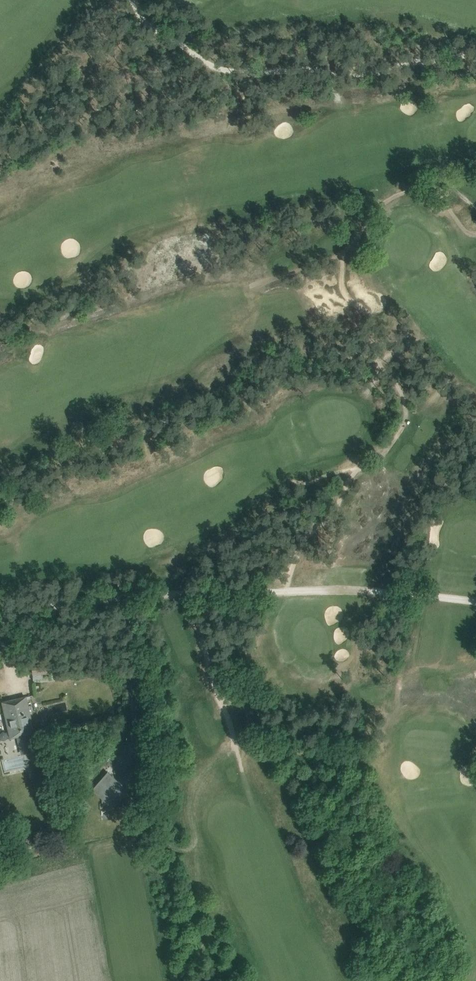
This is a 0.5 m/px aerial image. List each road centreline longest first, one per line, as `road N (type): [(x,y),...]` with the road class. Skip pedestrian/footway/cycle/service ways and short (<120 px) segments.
road 1 (unclassified): [(475,595),(280,586),(0,604)]

